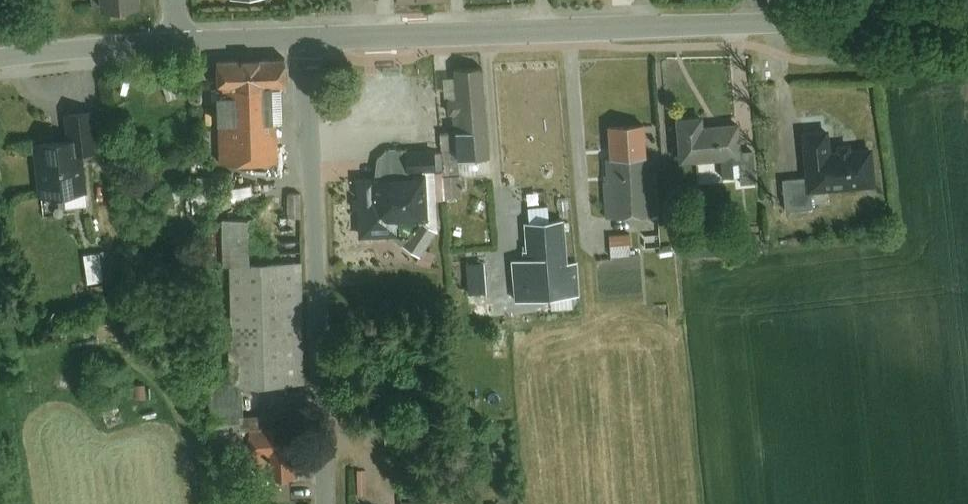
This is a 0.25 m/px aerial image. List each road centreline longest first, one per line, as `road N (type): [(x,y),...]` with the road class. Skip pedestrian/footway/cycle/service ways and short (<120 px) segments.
road 1 (residential): [(325,503),(307,55)]
road 2 (secondary): [(543,27),(967,14)]
road 3 (secondary): [(307,38),(543,27)]
road 4 (secondary): [(0,57),(179,42)]
road 5 (secondary): [(179,42),(307,38)]

